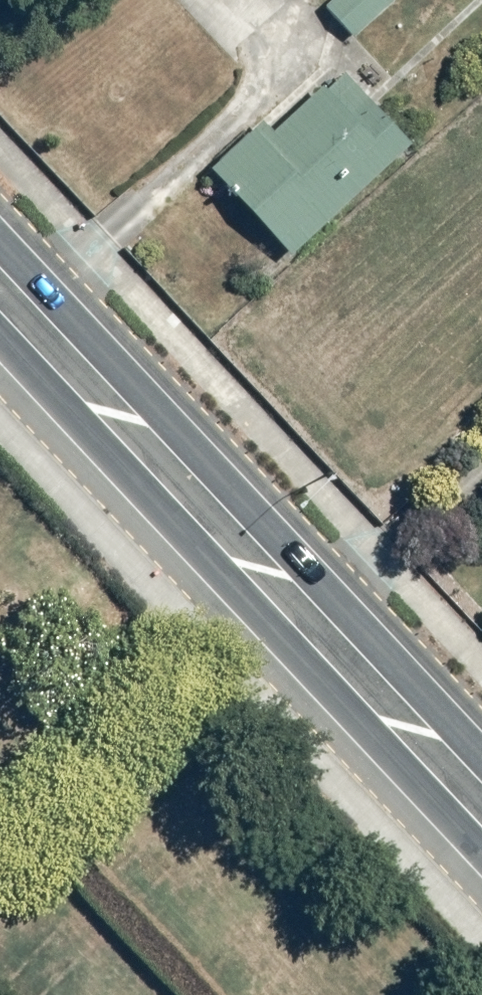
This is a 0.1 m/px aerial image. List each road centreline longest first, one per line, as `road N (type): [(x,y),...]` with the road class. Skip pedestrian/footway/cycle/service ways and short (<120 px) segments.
road 1 (secondary): [(0,219),(481,733)]
road 2 (secondary): [(481,845),(0,334)]

